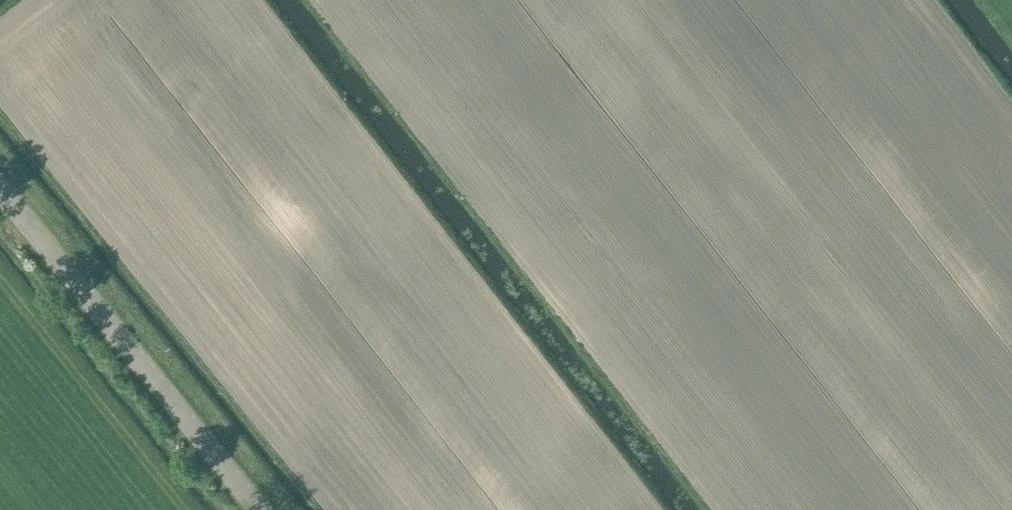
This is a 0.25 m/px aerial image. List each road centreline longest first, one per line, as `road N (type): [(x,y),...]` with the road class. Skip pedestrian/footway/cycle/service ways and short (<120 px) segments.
road 1 (tertiary): [(259,509),(0,190)]

